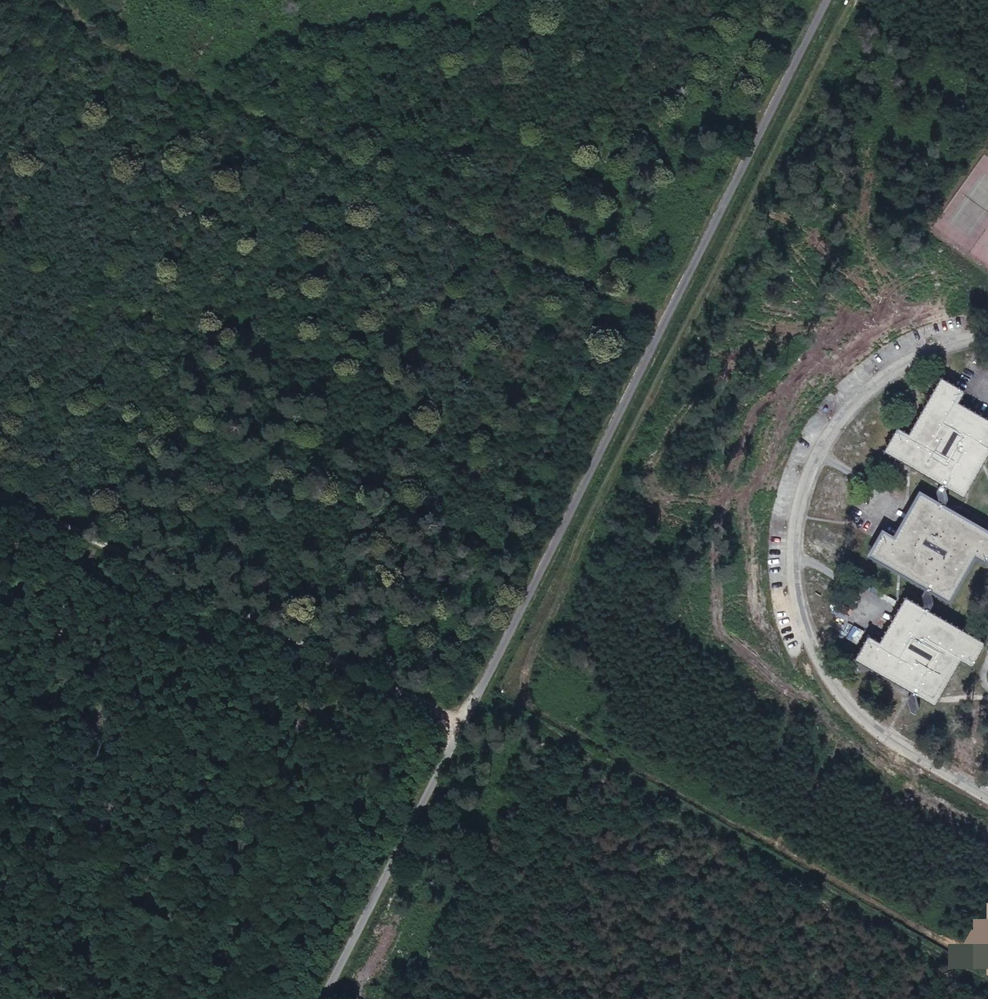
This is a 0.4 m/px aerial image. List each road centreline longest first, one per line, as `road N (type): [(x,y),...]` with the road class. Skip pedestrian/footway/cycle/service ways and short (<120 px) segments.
road 1 (track): [(39,0),(670,315)]
road 2 (track): [(465,723),(0,495)]

